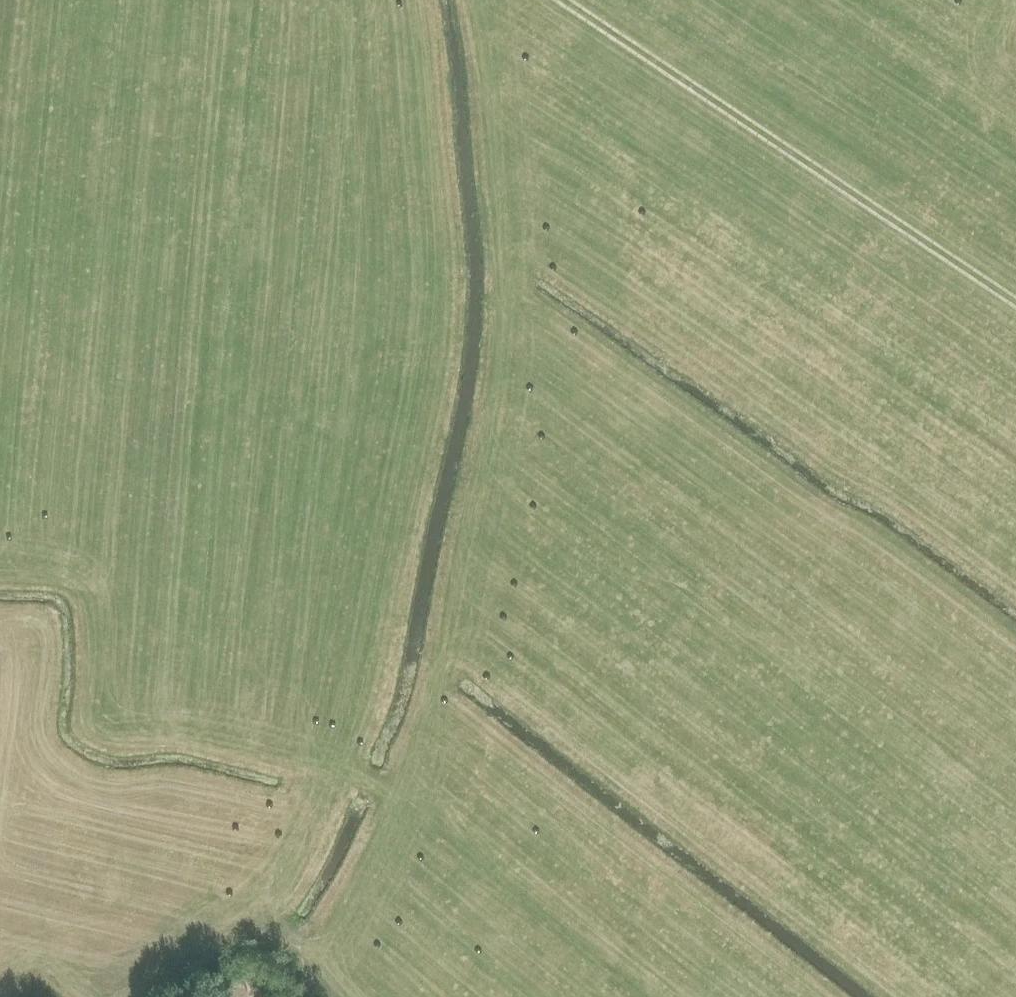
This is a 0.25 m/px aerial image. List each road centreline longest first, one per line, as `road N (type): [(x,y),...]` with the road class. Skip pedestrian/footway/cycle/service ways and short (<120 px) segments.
road 1 (track): [(564,0),(1015,302)]

